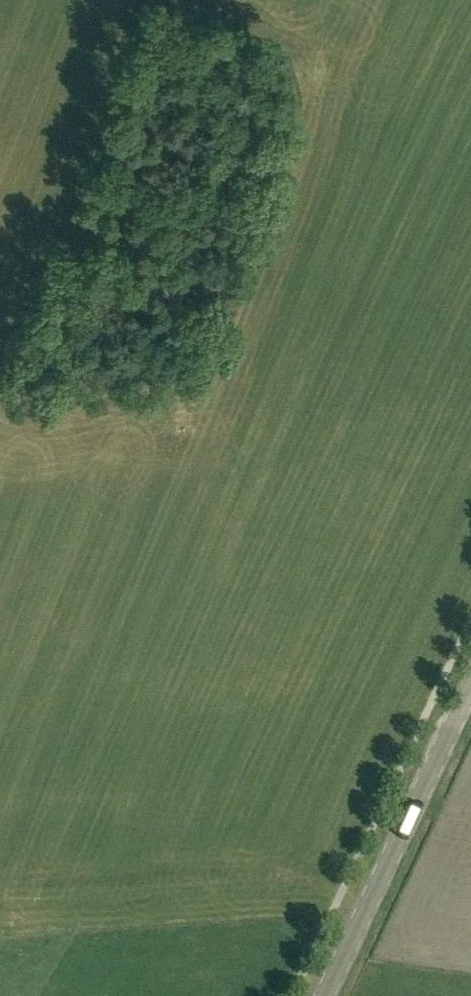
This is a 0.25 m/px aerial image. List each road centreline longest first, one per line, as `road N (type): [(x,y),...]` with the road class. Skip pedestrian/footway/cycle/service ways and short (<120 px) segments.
road 1 (secondary): [(328,995),(470,696)]

